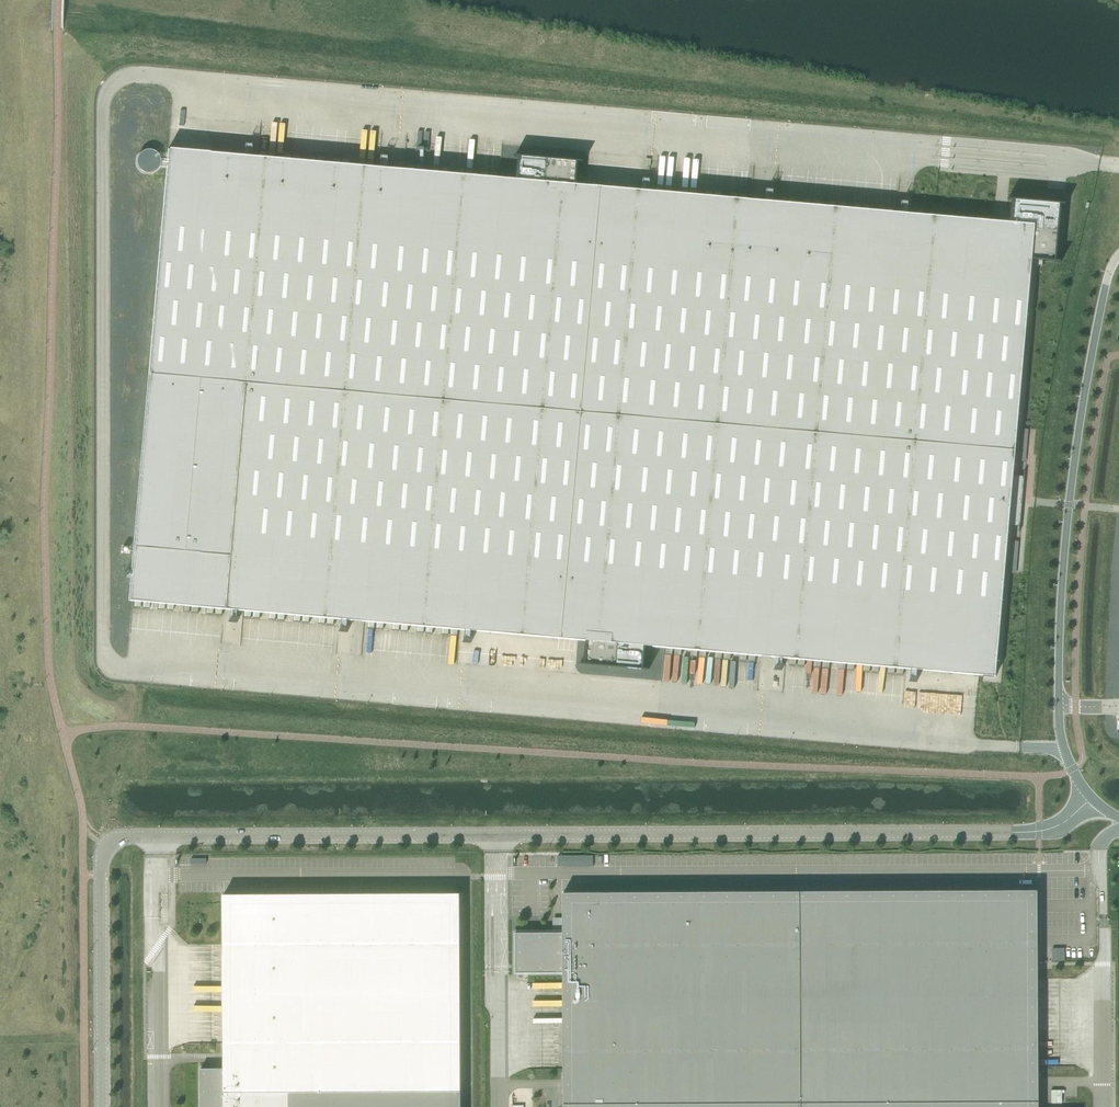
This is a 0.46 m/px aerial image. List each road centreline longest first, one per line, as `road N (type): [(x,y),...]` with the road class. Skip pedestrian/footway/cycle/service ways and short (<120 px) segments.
road 1 (unclassified): [(1092,800),(1040,833),(124,839),(101,863),(101,1106)]
road 2 (unclassified): [(1118,259),(1082,416),(1059,666),(1064,749),(1092,800)]

